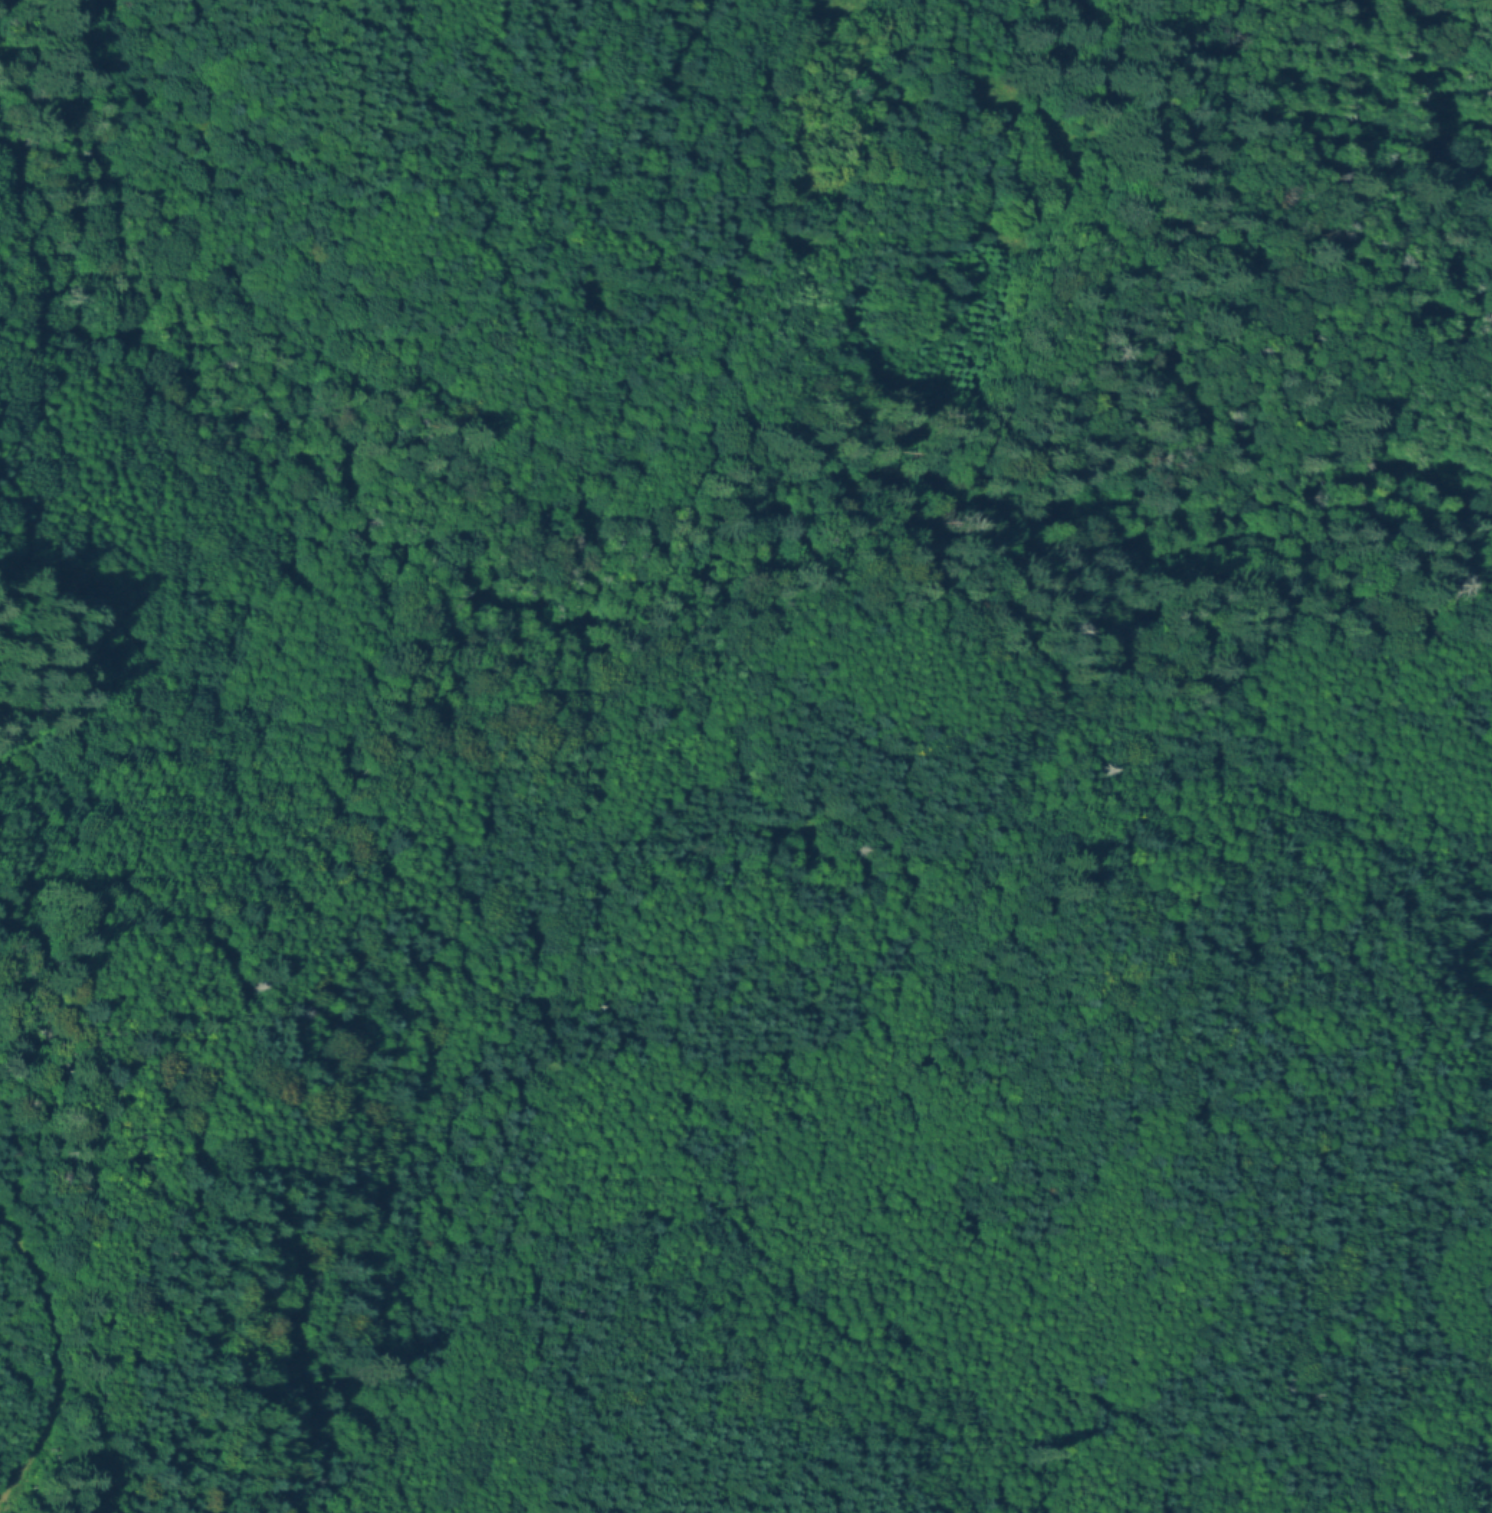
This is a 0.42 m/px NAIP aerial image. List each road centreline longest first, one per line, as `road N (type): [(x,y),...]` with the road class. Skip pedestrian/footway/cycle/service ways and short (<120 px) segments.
road 1 (track): [(0,1492),(41,1429),(51,1385),(33,1268),(0,1221)]

